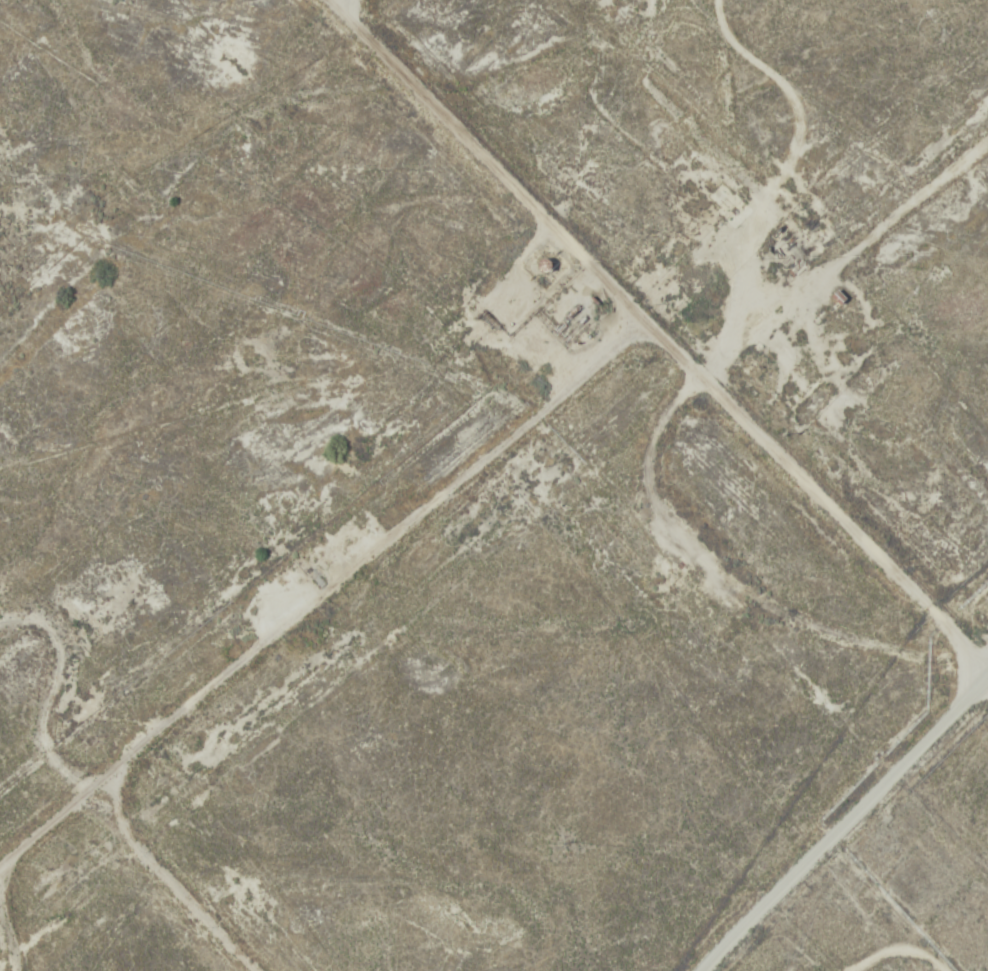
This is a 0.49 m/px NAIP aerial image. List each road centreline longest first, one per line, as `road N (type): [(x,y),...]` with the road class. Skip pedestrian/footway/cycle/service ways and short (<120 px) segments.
road 1 (track): [(18,970),(5,876),(87,806),(119,821),(119,740),(704,363)]
road 2 (track): [(987,218),(772,400),(704,363),(341,0)]
road 3 (track): [(987,658),(688,970)]
road 4 (track): [(987,658),(881,515),(860,510),(772,400)]
road 5 (track): [(119,821),(262,970)]

